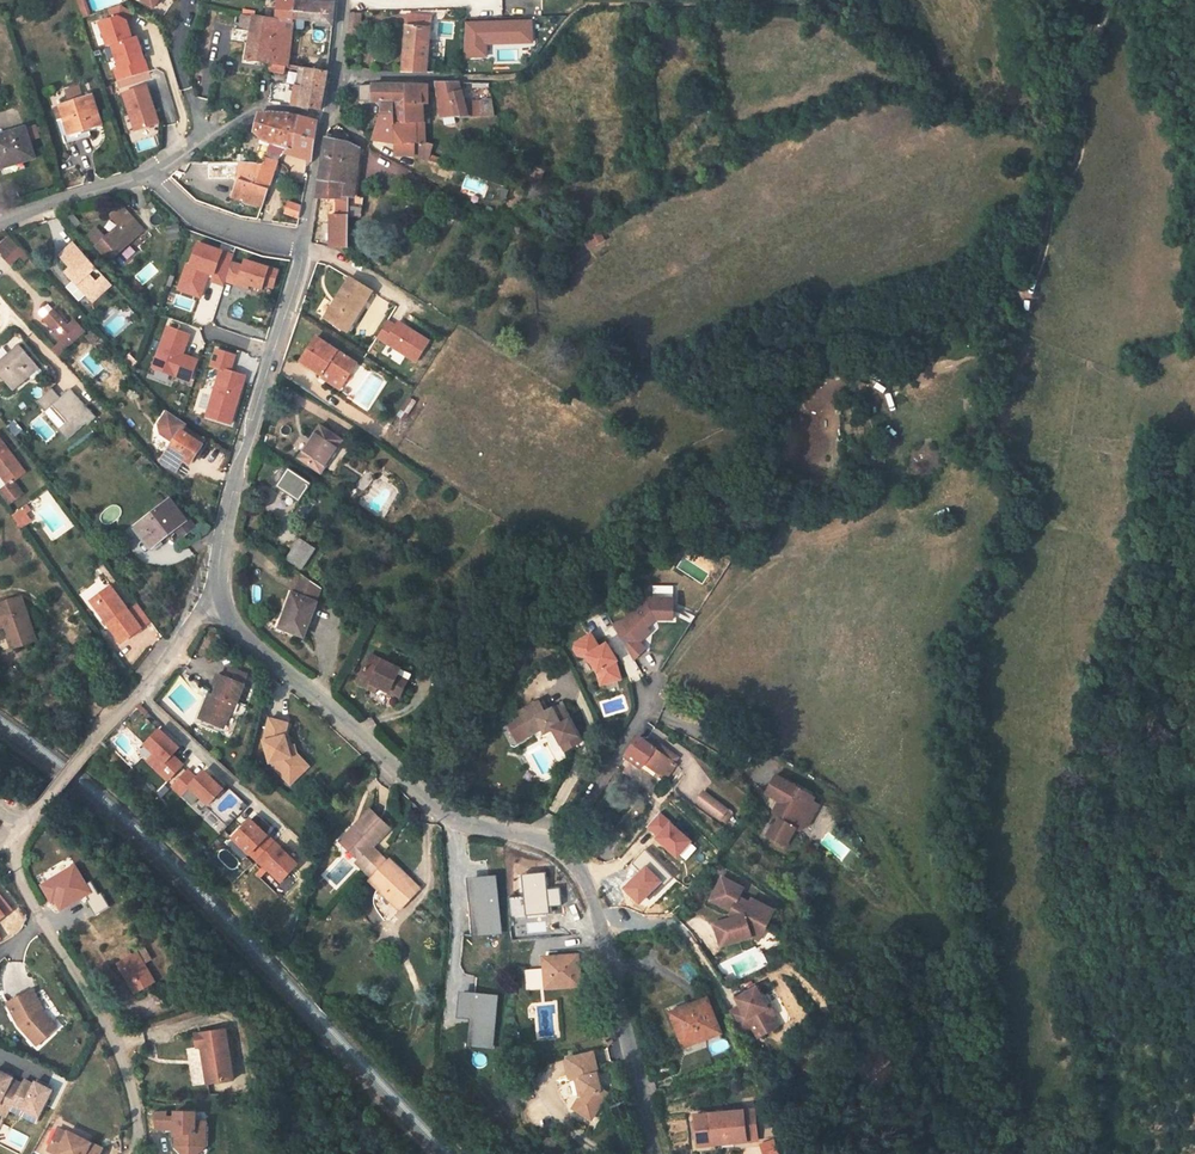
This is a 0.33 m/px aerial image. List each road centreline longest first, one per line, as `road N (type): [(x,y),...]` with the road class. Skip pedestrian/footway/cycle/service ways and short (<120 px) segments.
road 1 (tertiary): [(215,593),(233,629),(451,819),(566,853)]
road 2 (track): [(440,83),(524,80),(596,10),(831,10)]
road 3 (tertiary): [(304,248),(224,524),(215,593)]
road 4 (tertiary): [(566,853),(594,902),(654,1153)]
road 5 (unclassified): [(24,829),(215,593)]
road 6 (unclassified): [(139,1153),(116,1040),(45,922)]
road 7 (track): [(1026,313),(1057,206),(1088,158),(1090,110)]
road 8 (residential): [(150,173),(250,113),(327,122)]
road 9 (residential): [(651,693),(566,853)]
road 10 (residential): [(304,248),(193,213),(150,173)]
road 11 (residential): [(0,222),(150,173)]
road 12 (tertiary): [(327,122),(304,248)]

